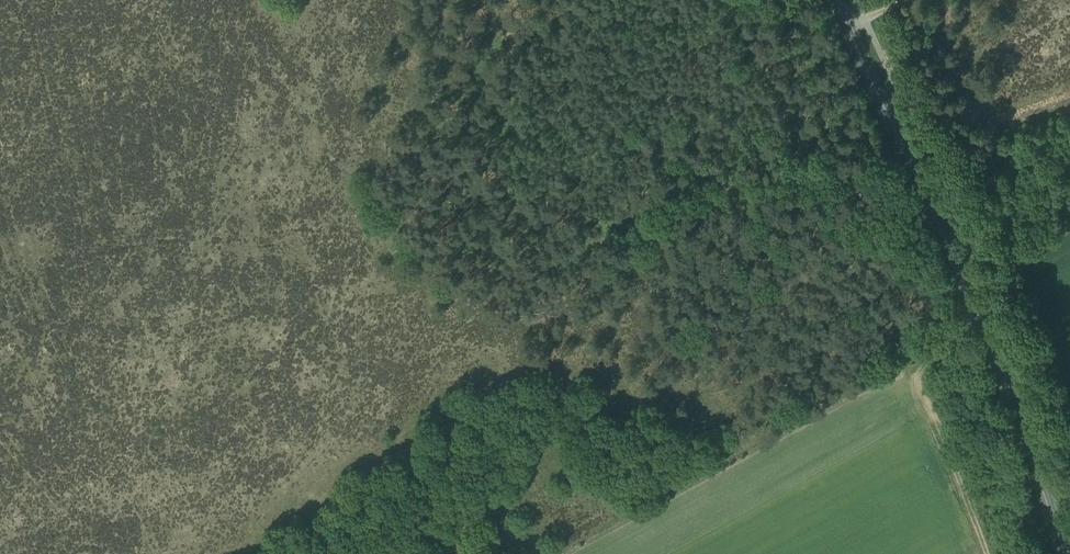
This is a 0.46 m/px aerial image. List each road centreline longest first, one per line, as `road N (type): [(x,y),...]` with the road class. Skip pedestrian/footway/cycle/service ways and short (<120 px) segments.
road 1 (primary): [(1065,553),(980,318),(836,0)]
road 2 (track): [(985,553),(916,378)]

